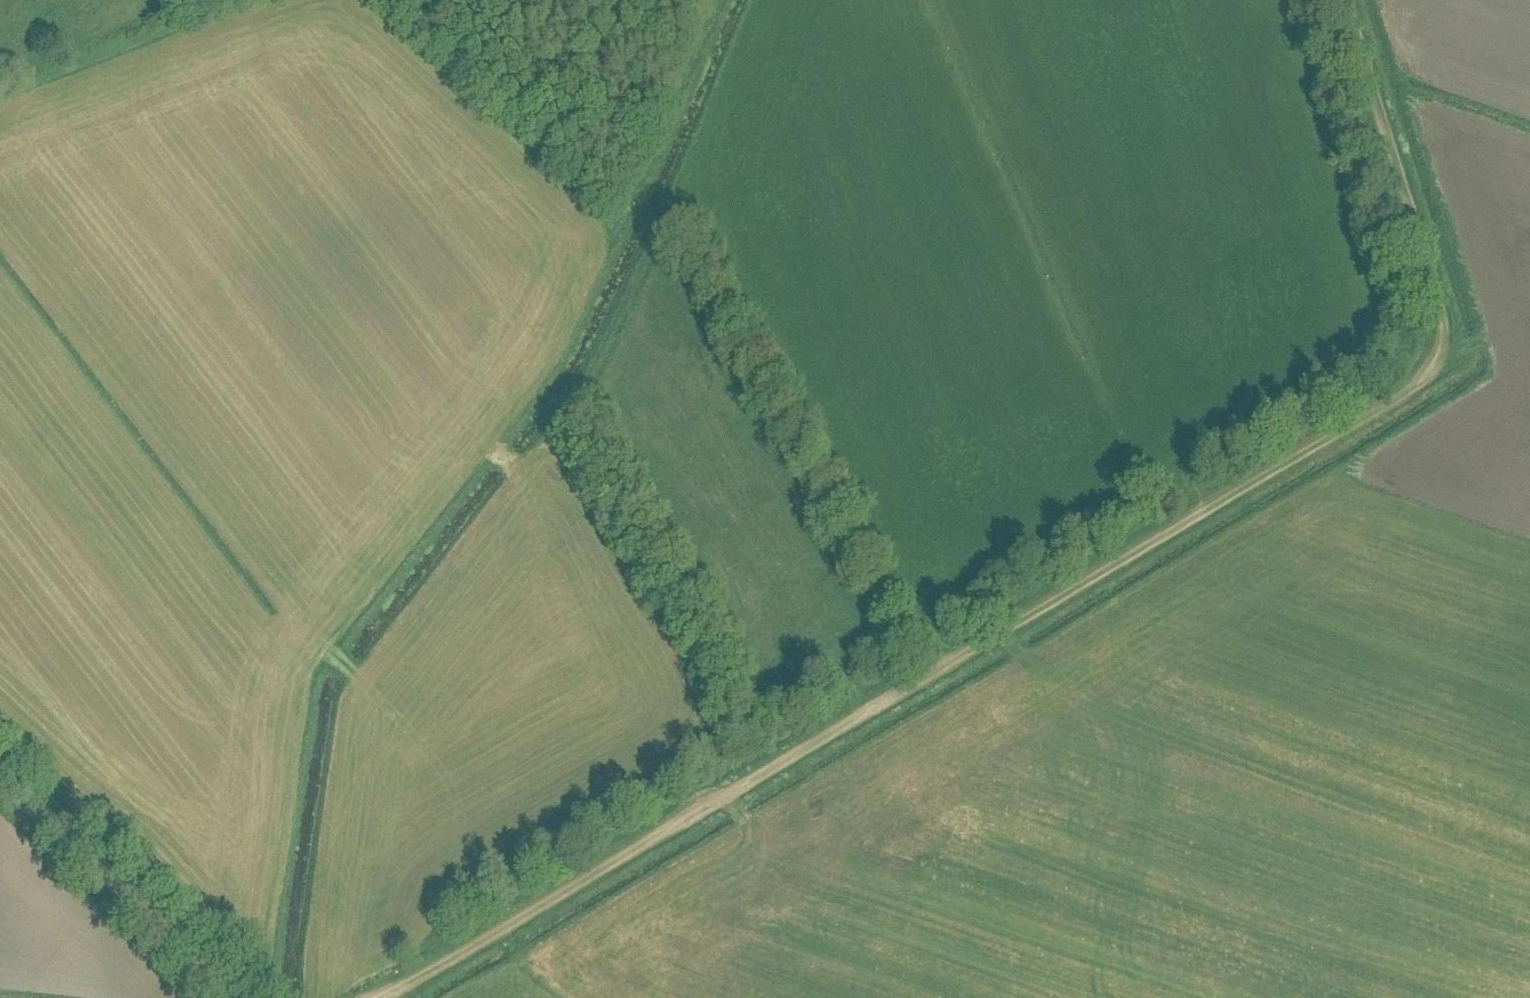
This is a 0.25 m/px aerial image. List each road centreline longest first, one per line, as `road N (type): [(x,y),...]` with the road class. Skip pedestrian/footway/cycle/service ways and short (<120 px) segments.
road 1 (track): [(385,997),(1414,386),(1438,358),(1443,318),(1345,0)]
road 2 (tertiary): [(232,997),(0,780)]

